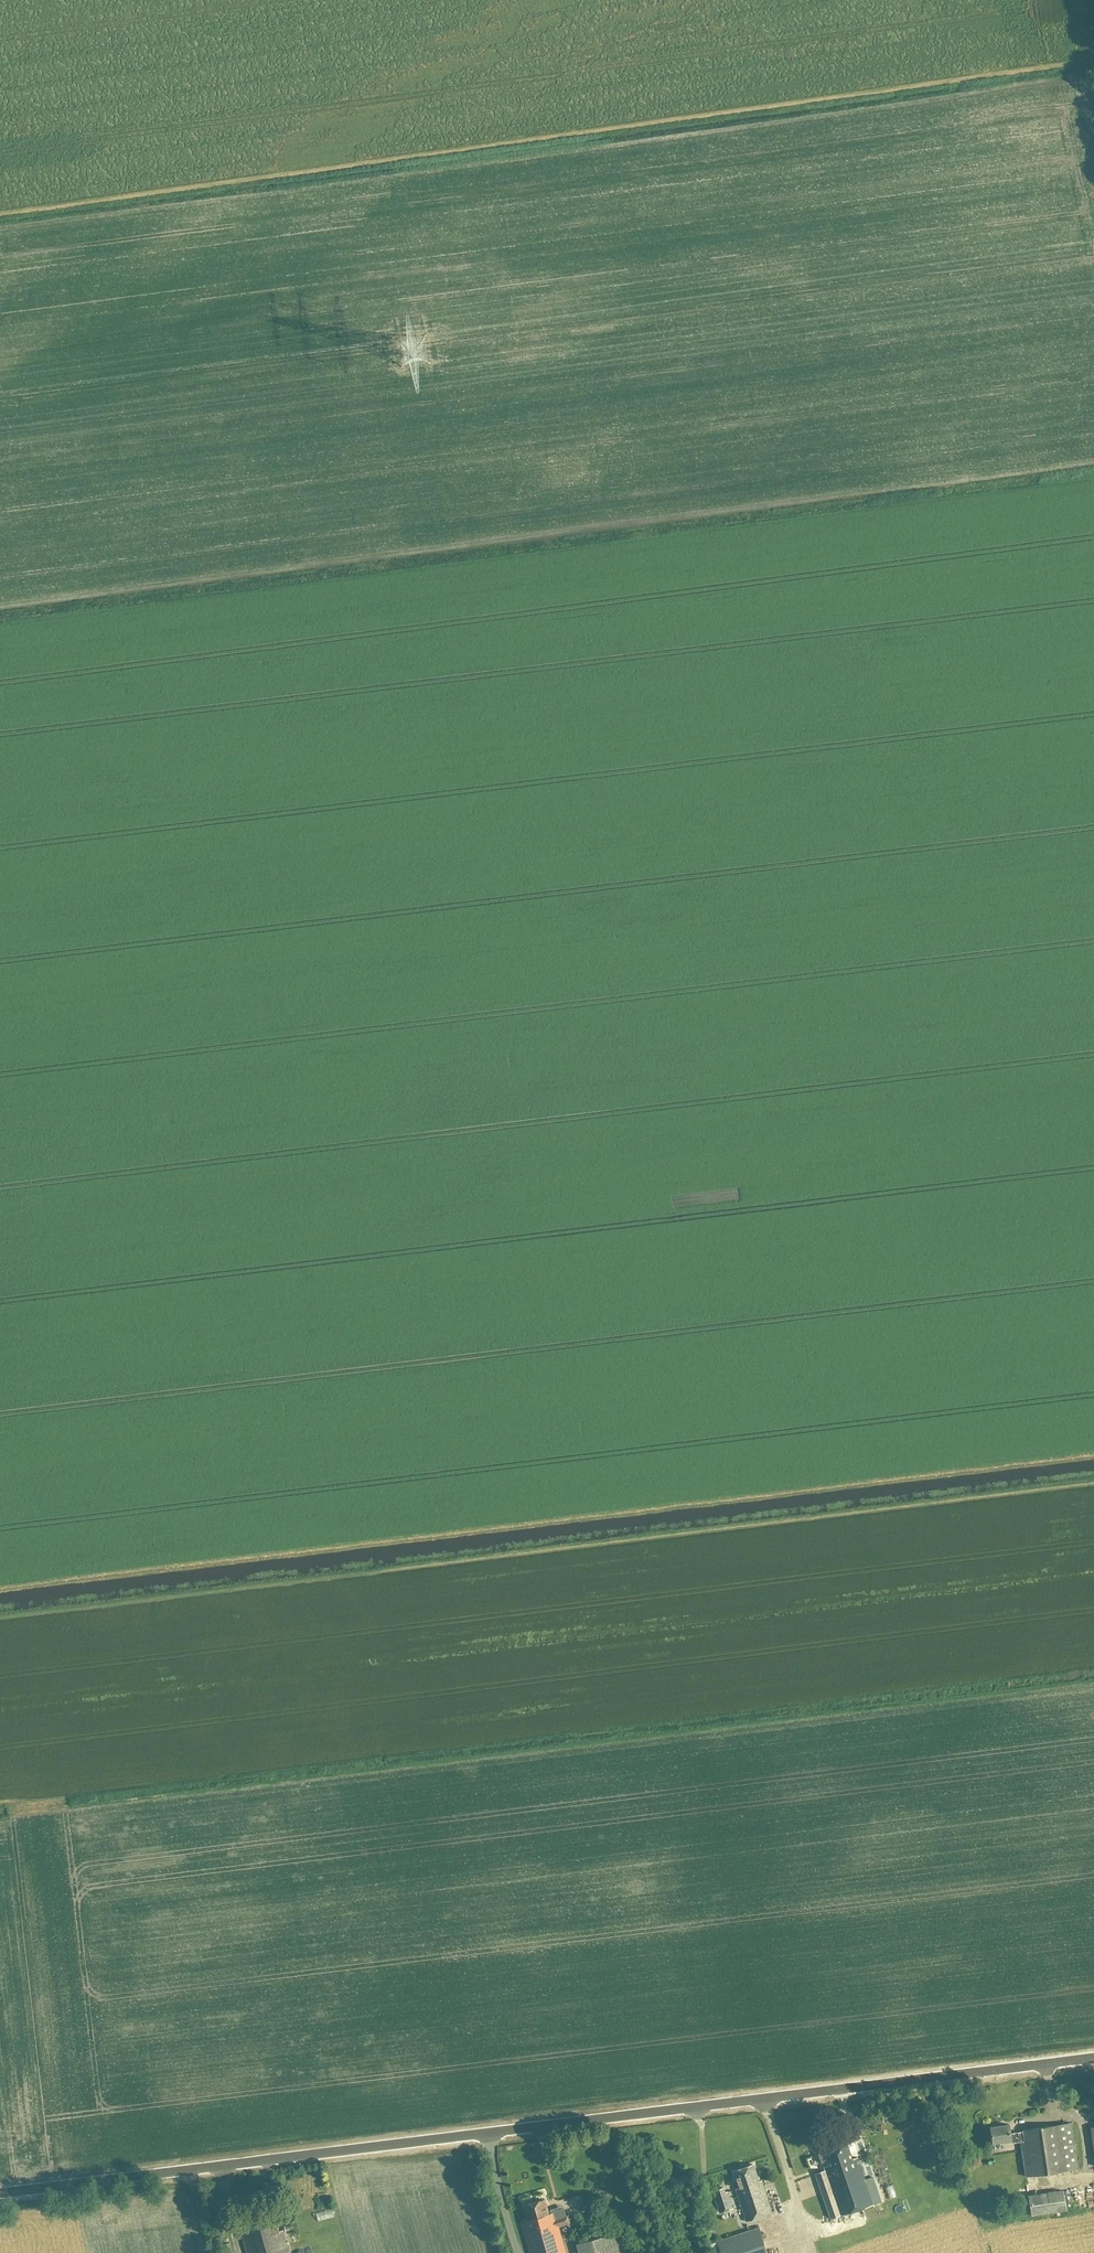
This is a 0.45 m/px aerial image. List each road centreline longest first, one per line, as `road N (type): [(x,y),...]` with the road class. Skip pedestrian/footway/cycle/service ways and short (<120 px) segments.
road 1 (unclassified): [(0,2194),(1093,2059)]

